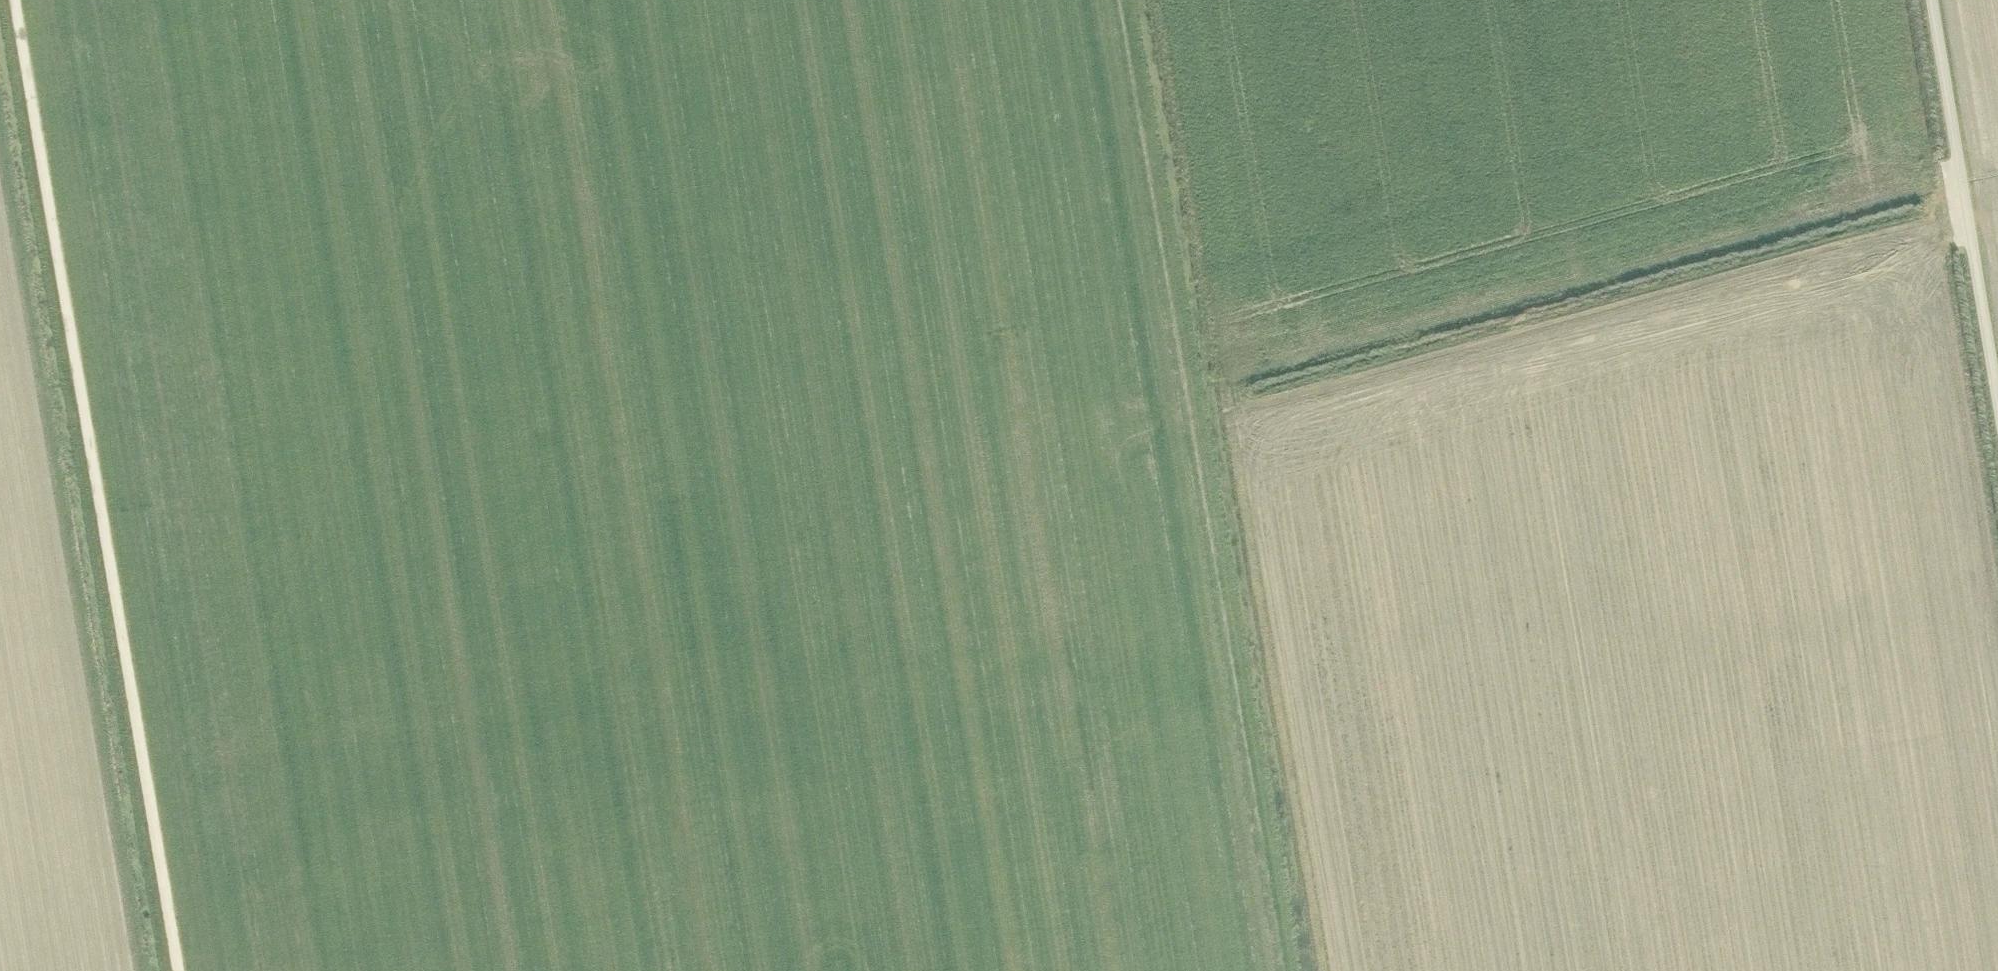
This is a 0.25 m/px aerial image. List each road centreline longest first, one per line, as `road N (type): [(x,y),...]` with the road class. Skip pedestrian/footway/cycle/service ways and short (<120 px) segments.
road 1 (unclassified): [(1997,410),(1928,0)]

